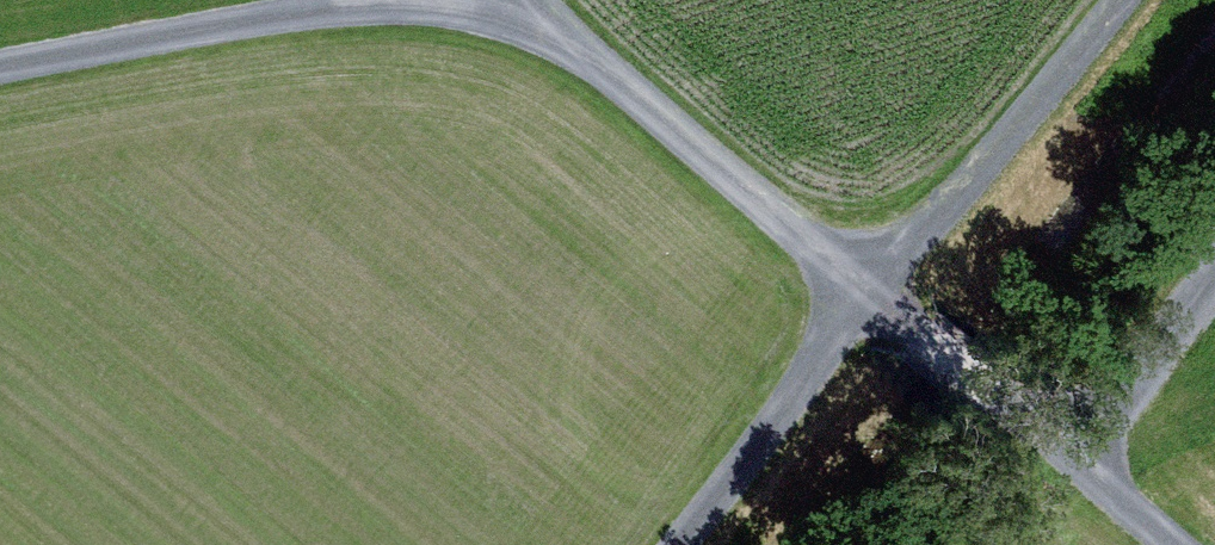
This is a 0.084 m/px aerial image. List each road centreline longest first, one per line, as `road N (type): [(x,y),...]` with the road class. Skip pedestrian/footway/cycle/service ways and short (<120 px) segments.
road 1 (track): [(1177,544),(524,0)]
road 2 (track): [(1118,0),(670,544)]
road 3 (track): [(393,0),(0,72)]
road 4 (track): [(1214,288),(1079,457)]

